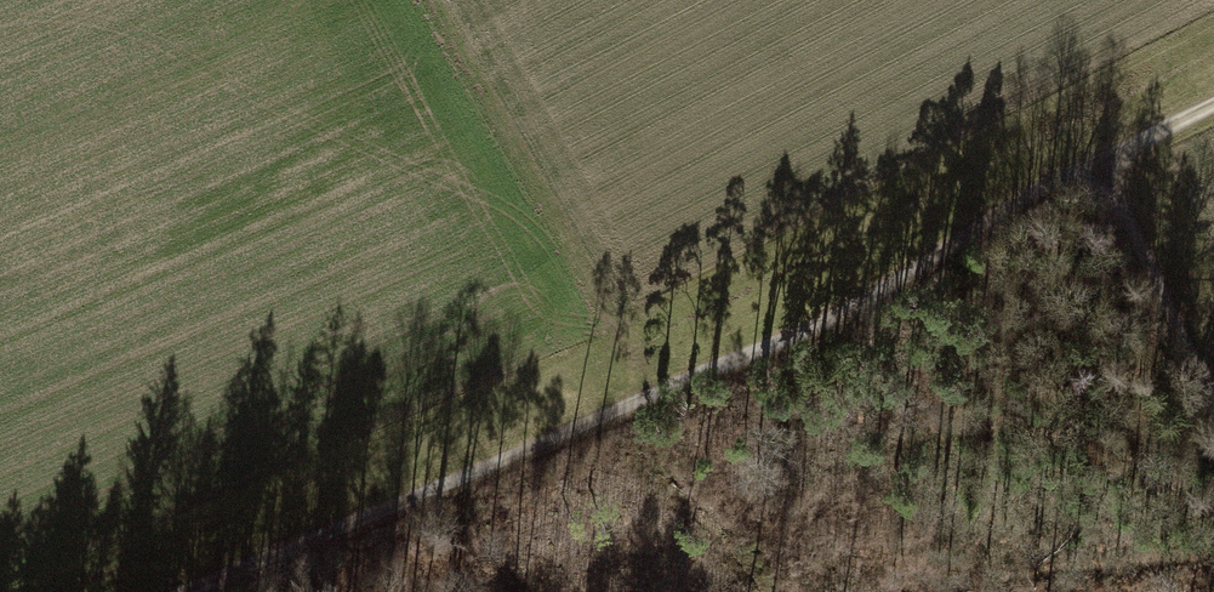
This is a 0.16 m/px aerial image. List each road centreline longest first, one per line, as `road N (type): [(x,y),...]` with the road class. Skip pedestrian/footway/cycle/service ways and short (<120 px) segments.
road 1 (track): [(1213,108),(649,385),(171,591)]
road 2 (track): [(426,0),(649,385)]
road 3 (track): [(1213,414),(1108,165)]

